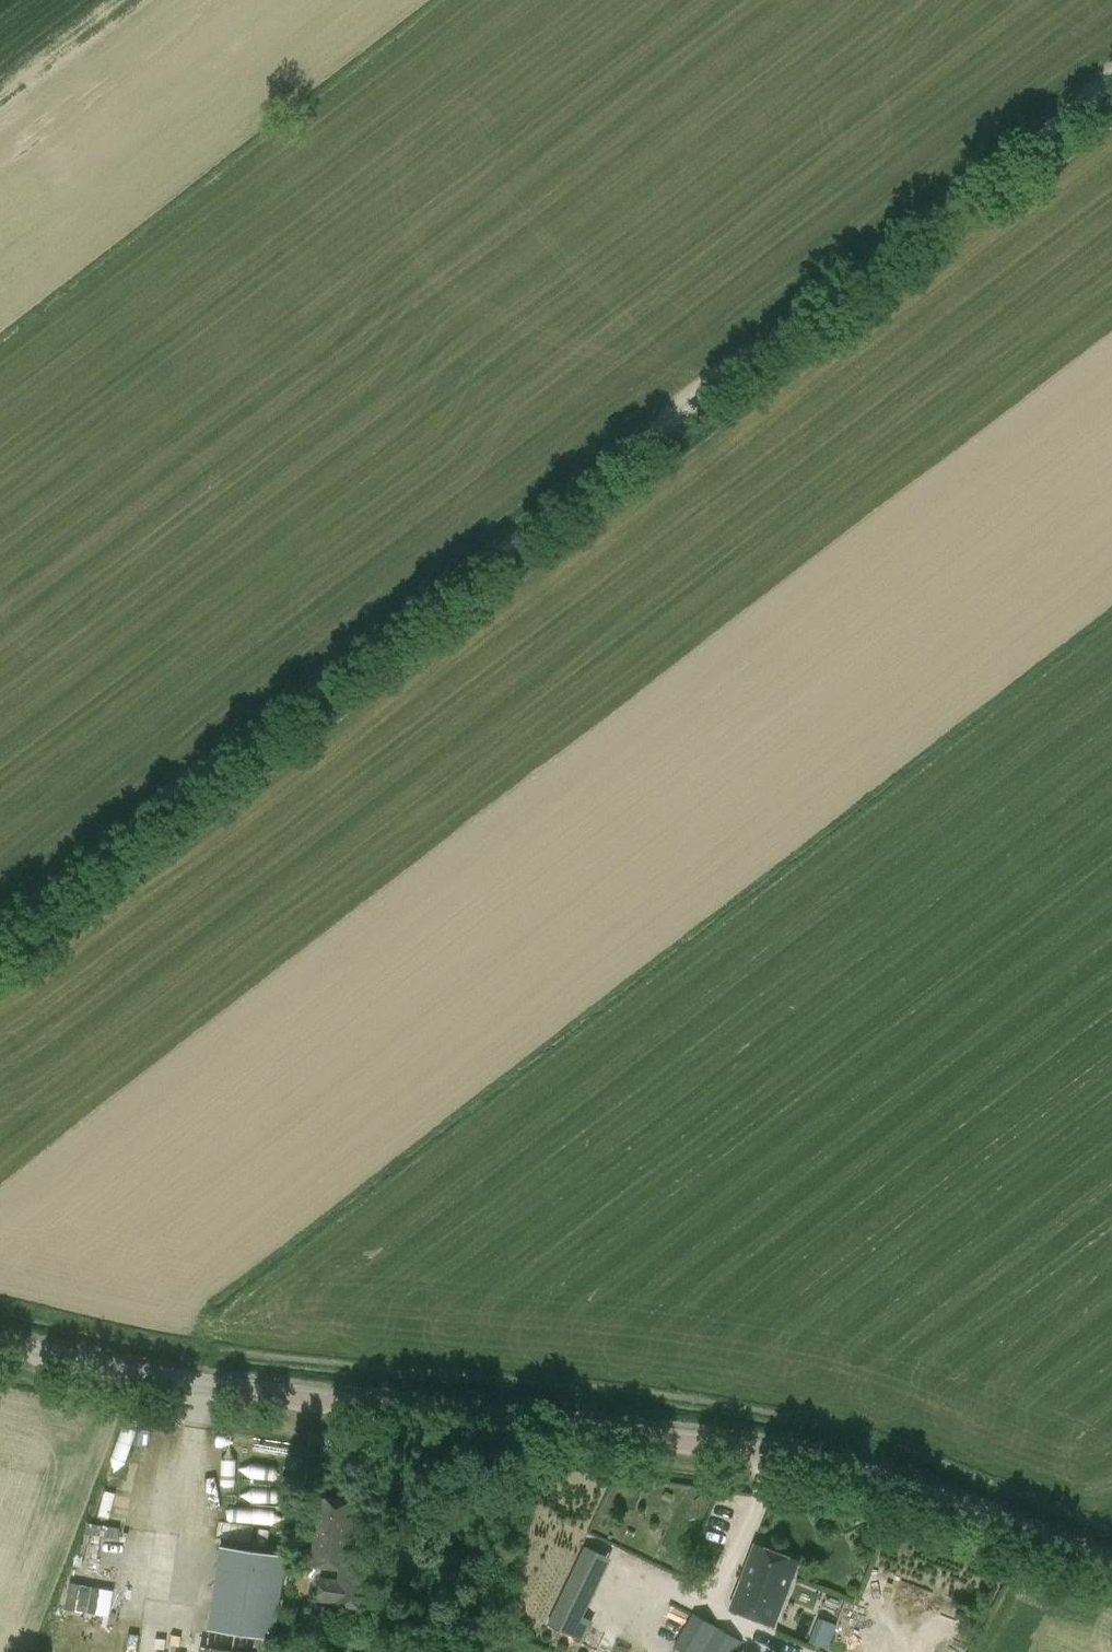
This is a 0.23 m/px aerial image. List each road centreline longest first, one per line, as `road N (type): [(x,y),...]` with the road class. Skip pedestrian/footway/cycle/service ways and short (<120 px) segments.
road 1 (unclassified): [(0,933),(1111,78)]
road 2 (unclassified): [(1111,1570),(917,1492),(765,1451),(127,1374),(0,1347)]

